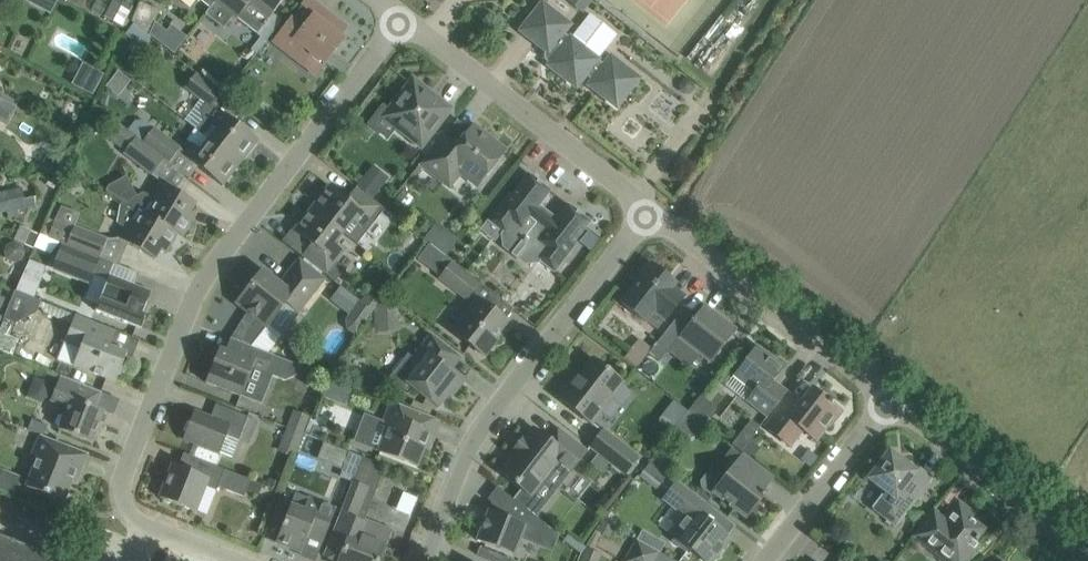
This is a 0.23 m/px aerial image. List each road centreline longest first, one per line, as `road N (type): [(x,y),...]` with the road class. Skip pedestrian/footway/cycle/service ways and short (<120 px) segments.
road 1 (residential): [(238,560),(132,520),(124,482),(197,290),(403,19)]
road 2 (residential): [(422,560),(473,443),(647,216)]
road 3 (residential): [(647,216),(403,19)]
road 4 (residential): [(889,400),(647,216)]
road 5 (residential): [(1087,551),(889,400)]
road 6 (residential): [(765,560),(889,400)]

